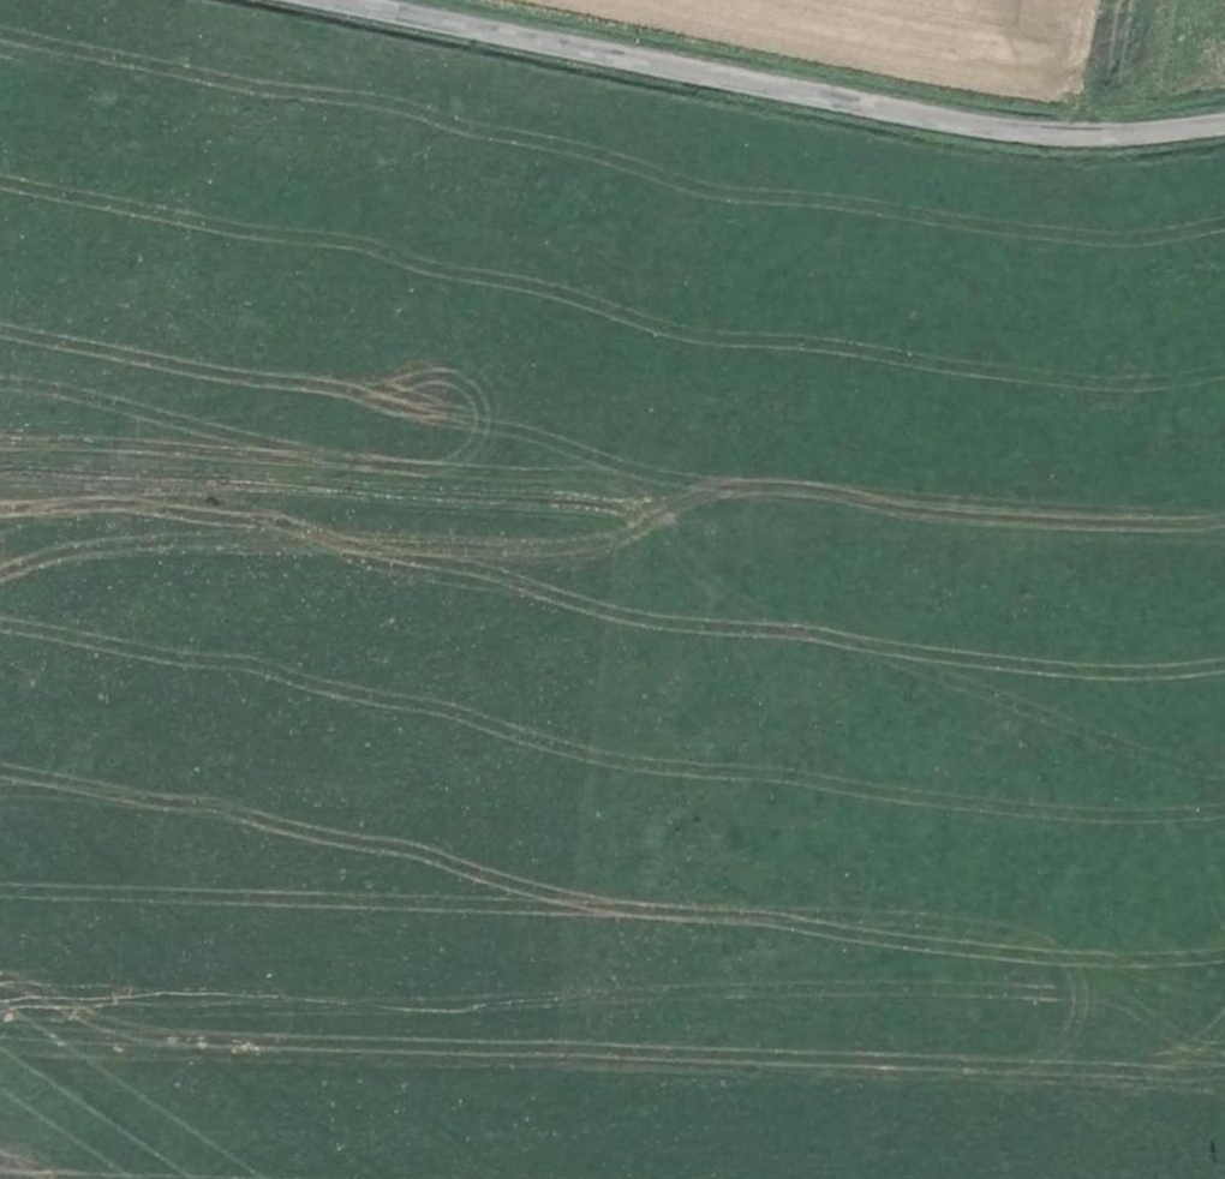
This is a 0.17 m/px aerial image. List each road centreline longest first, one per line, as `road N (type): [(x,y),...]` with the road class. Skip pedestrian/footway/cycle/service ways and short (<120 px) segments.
road 1 (tertiary): [(1224,114),(1156,124),(1031,122),(400,0)]

